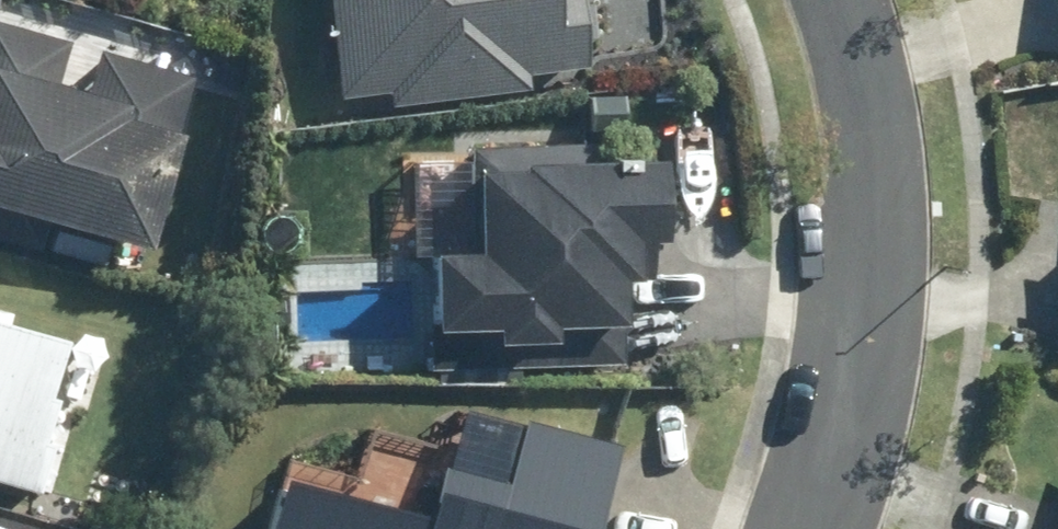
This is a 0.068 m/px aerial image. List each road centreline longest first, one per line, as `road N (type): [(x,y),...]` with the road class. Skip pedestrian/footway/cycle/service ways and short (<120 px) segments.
road 1 (residential): [(824,528),(866,292),(861,57),(842,0)]

